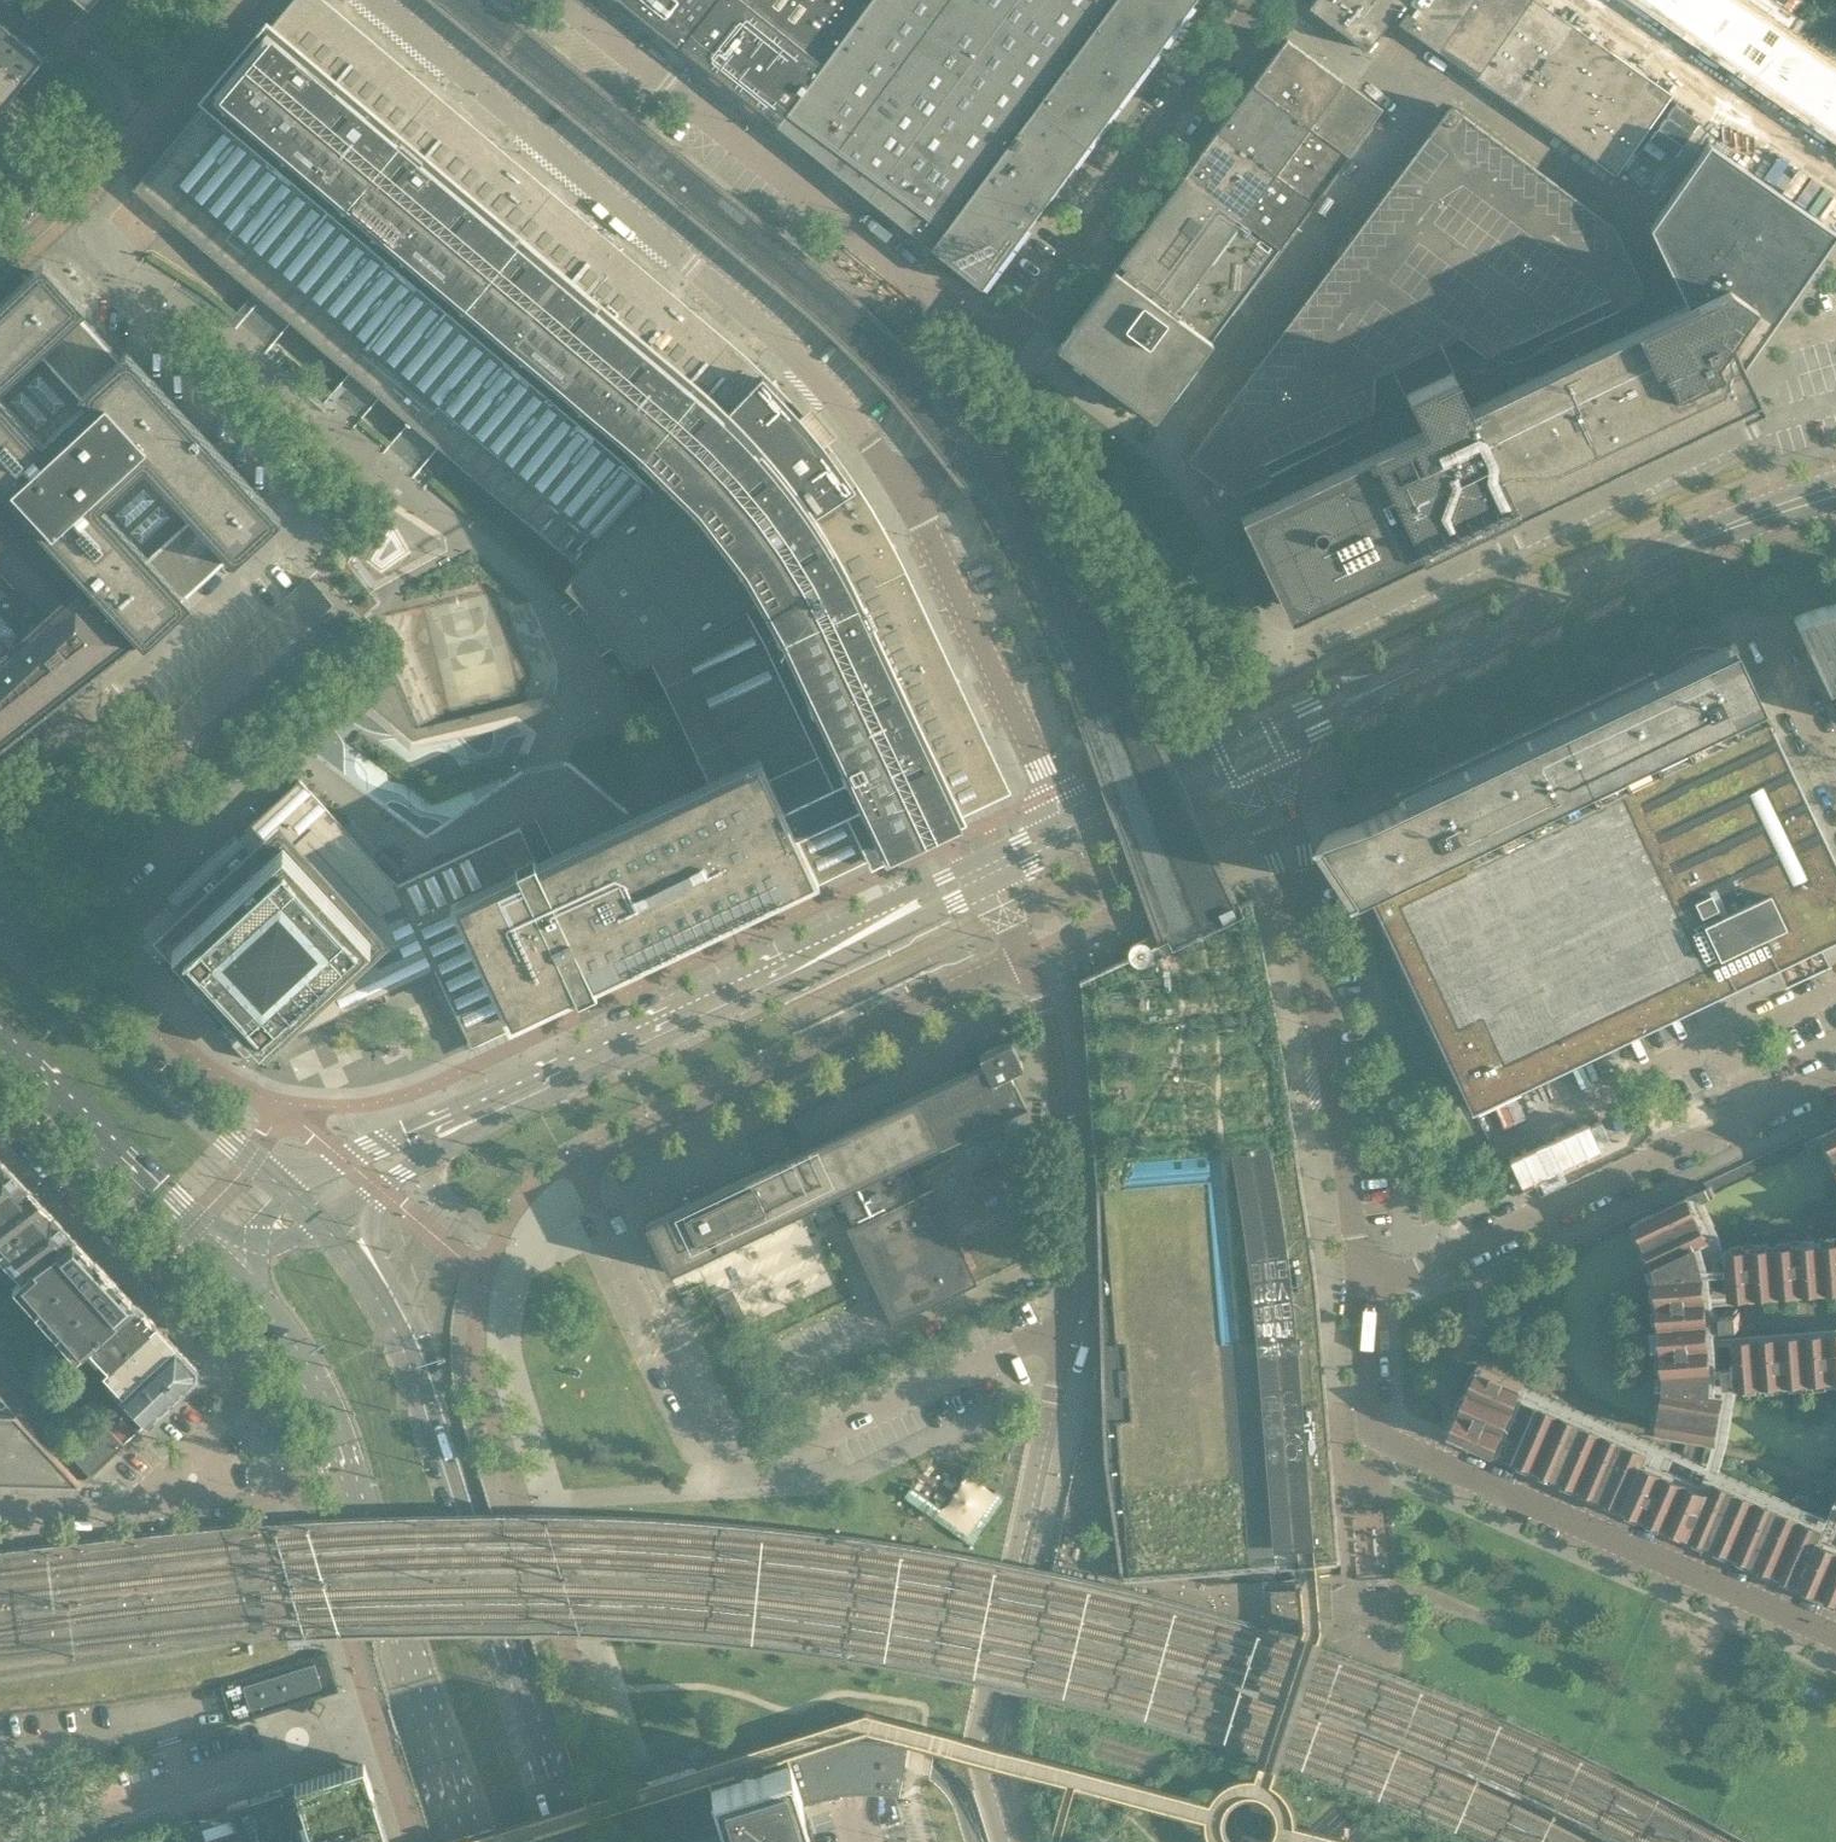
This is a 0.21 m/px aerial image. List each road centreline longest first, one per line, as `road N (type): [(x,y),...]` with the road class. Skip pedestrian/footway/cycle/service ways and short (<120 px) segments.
road 1 (residential): [(1835,403),(1746,431),(1295,644),(1264,639),(1256,603),(1211,515),(1164,457),(1440,77),(1622,211),(1708,92)]
road 2 (residential): [(1067,1318),(844,1428),(755,1442),(710,1438),(687,1405),(585,1170),(596,1155),(1022,954)]
road 3 (residential): [(44,230),(319,517),(0,812)]
road 4 (residential): [(912,499),(831,389),(378,0)]
road 5 (secondary): [(561,1841),(424,1409),(384,1313),(319,1219)]
road 6 (residential): [(1835,1635),(1375,1439),(1361,1285)]
road 7 (secondary): [(238,1271),(319,1402),(464,1841)]
road 8 (residential): [(0,1111),(215,1331),(248,1378),(191,1479),(137,1505),(101,1509)]
road 9 (residential): [(1005,351),(564,0)]
road 10 (residential): [(1067,1318),(982,1727),(982,1760),(1006,1841)]
road 11 (residential): [(1361,1285),(1417,1270),(1835,1071)]
road 12 (tertiary): [(1393,681),(1629,568),(1835,490)]
road 13 (residential): [(1005,351),(1264,0)]
road 14 (residential): [(1361,1285),(1298,896)]
road 15 (secondary): [(286,1193),(0,926)]
road 16 (residential): [(1022,954),(1053,1058),(1070,1239),(1067,1318)]
road 17 (residential): [(1064,819),(912,499)]
road 18 (secondary): [(0,1036),(238,1271)]
road 19 (tertiary): [(508,1105),(795,971)]
road 20 (residential): [(19,1841),(279,1758),(298,1742)]
road 21 (tertiary): [(508,1105),(432,1123),(286,1193)]
road 22 (tertiary): [(319,1219),(508,1105)]
road 23 (tertiary): [(980,859),(910,891),(795,971)]
road 24 (tertiary): [(795,971),(991,884)]
road 25 (residential): [(1835,790),(1751,615)]
road 26 (residential): [(912,499),(933,479),(1005,351)]
road 27 (tertiary): [(1221,746),(1064,819)]
road 28 (tertiary): [(1075,844),(1231,769)]
road 29 (residential): [(44,230),(159,101)]
road 30 (residential): [(35,0),(159,101)]
road 31 (residential): [(1581,0),(1708,92)]
road 32 (residential): [(1708,92),(1835,181)]
road 33 (residential): [(1298,896),(1303,855),(1277,747)]
road 34 (residential): [(1231,769),(1298,896)]
road 35 (tertiary): [(1393,681),(1319,700),(1266,724)]
road 36 (tertiary): [(1277,747),(1393,681)]
road 37 (residential): [(159,101),(244,0)]

